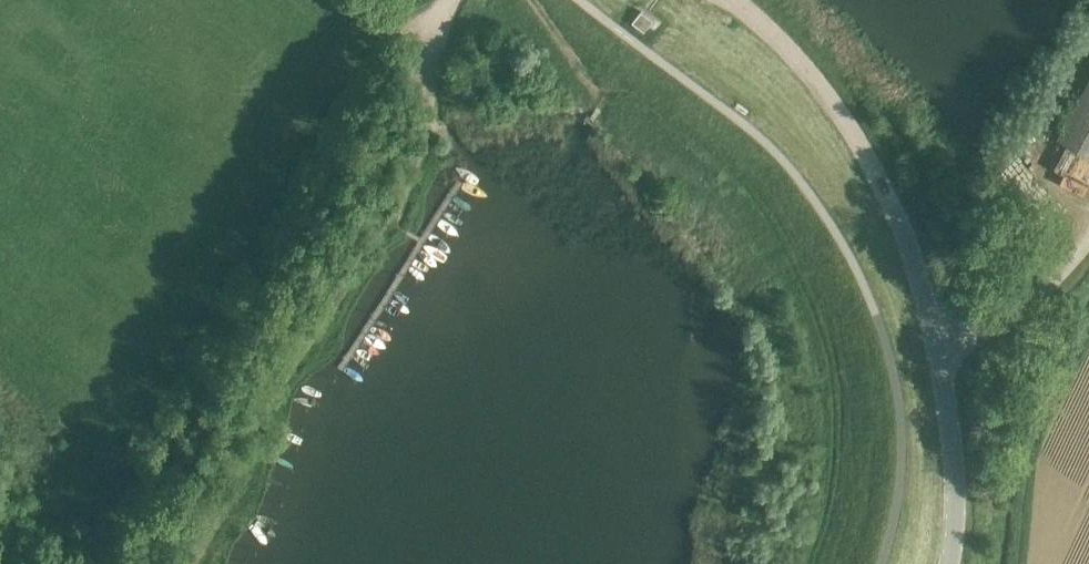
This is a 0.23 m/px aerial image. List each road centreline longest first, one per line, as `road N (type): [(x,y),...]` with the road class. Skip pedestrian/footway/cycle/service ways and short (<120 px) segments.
road 1 (track): [(3,563),(23,519),(133,481),(212,322),(379,27),(439,25)]
road 2 (unclassified): [(946,563),(957,501),(955,402),(939,317),(904,223),(842,117),(772,28),(735,0)]
road 3 (track): [(198,563),(389,221)]
road 4 (track): [(389,221),(438,117),(439,25),(453,0)]
road 5 (track): [(1088,222),(1049,281),(1000,324),(940,340)]

